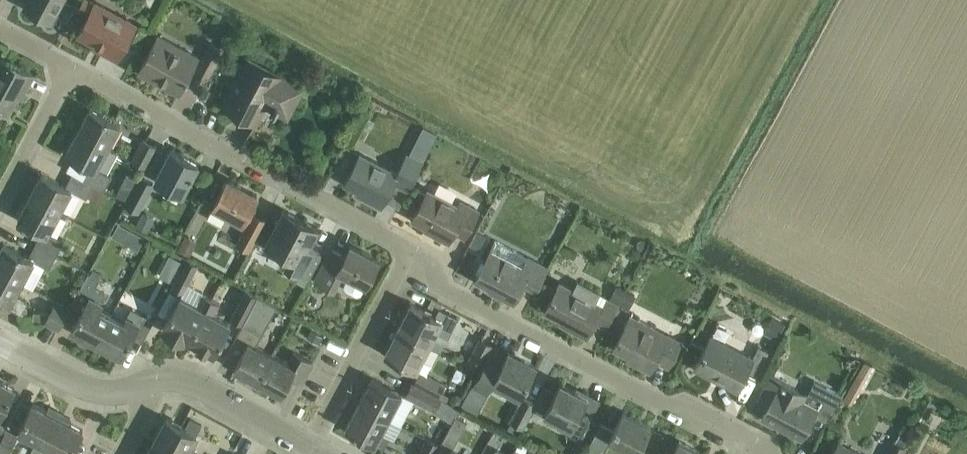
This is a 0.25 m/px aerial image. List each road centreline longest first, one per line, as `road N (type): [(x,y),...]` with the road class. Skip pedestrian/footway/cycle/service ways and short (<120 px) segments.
road 1 (residential): [(755,453),(758,448),(441,289),(419,254)]
road 2 (residential): [(419,254),(72,69)]
road 3 (residential): [(315,449),(419,254)]
road 4 (residential): [(159,392),(124,398),(91,387),(0,338)]
road 5 (residential): [(315,449),(200,388),(159,392)]
road 6 (residential): [(0,214),(72,69)]

